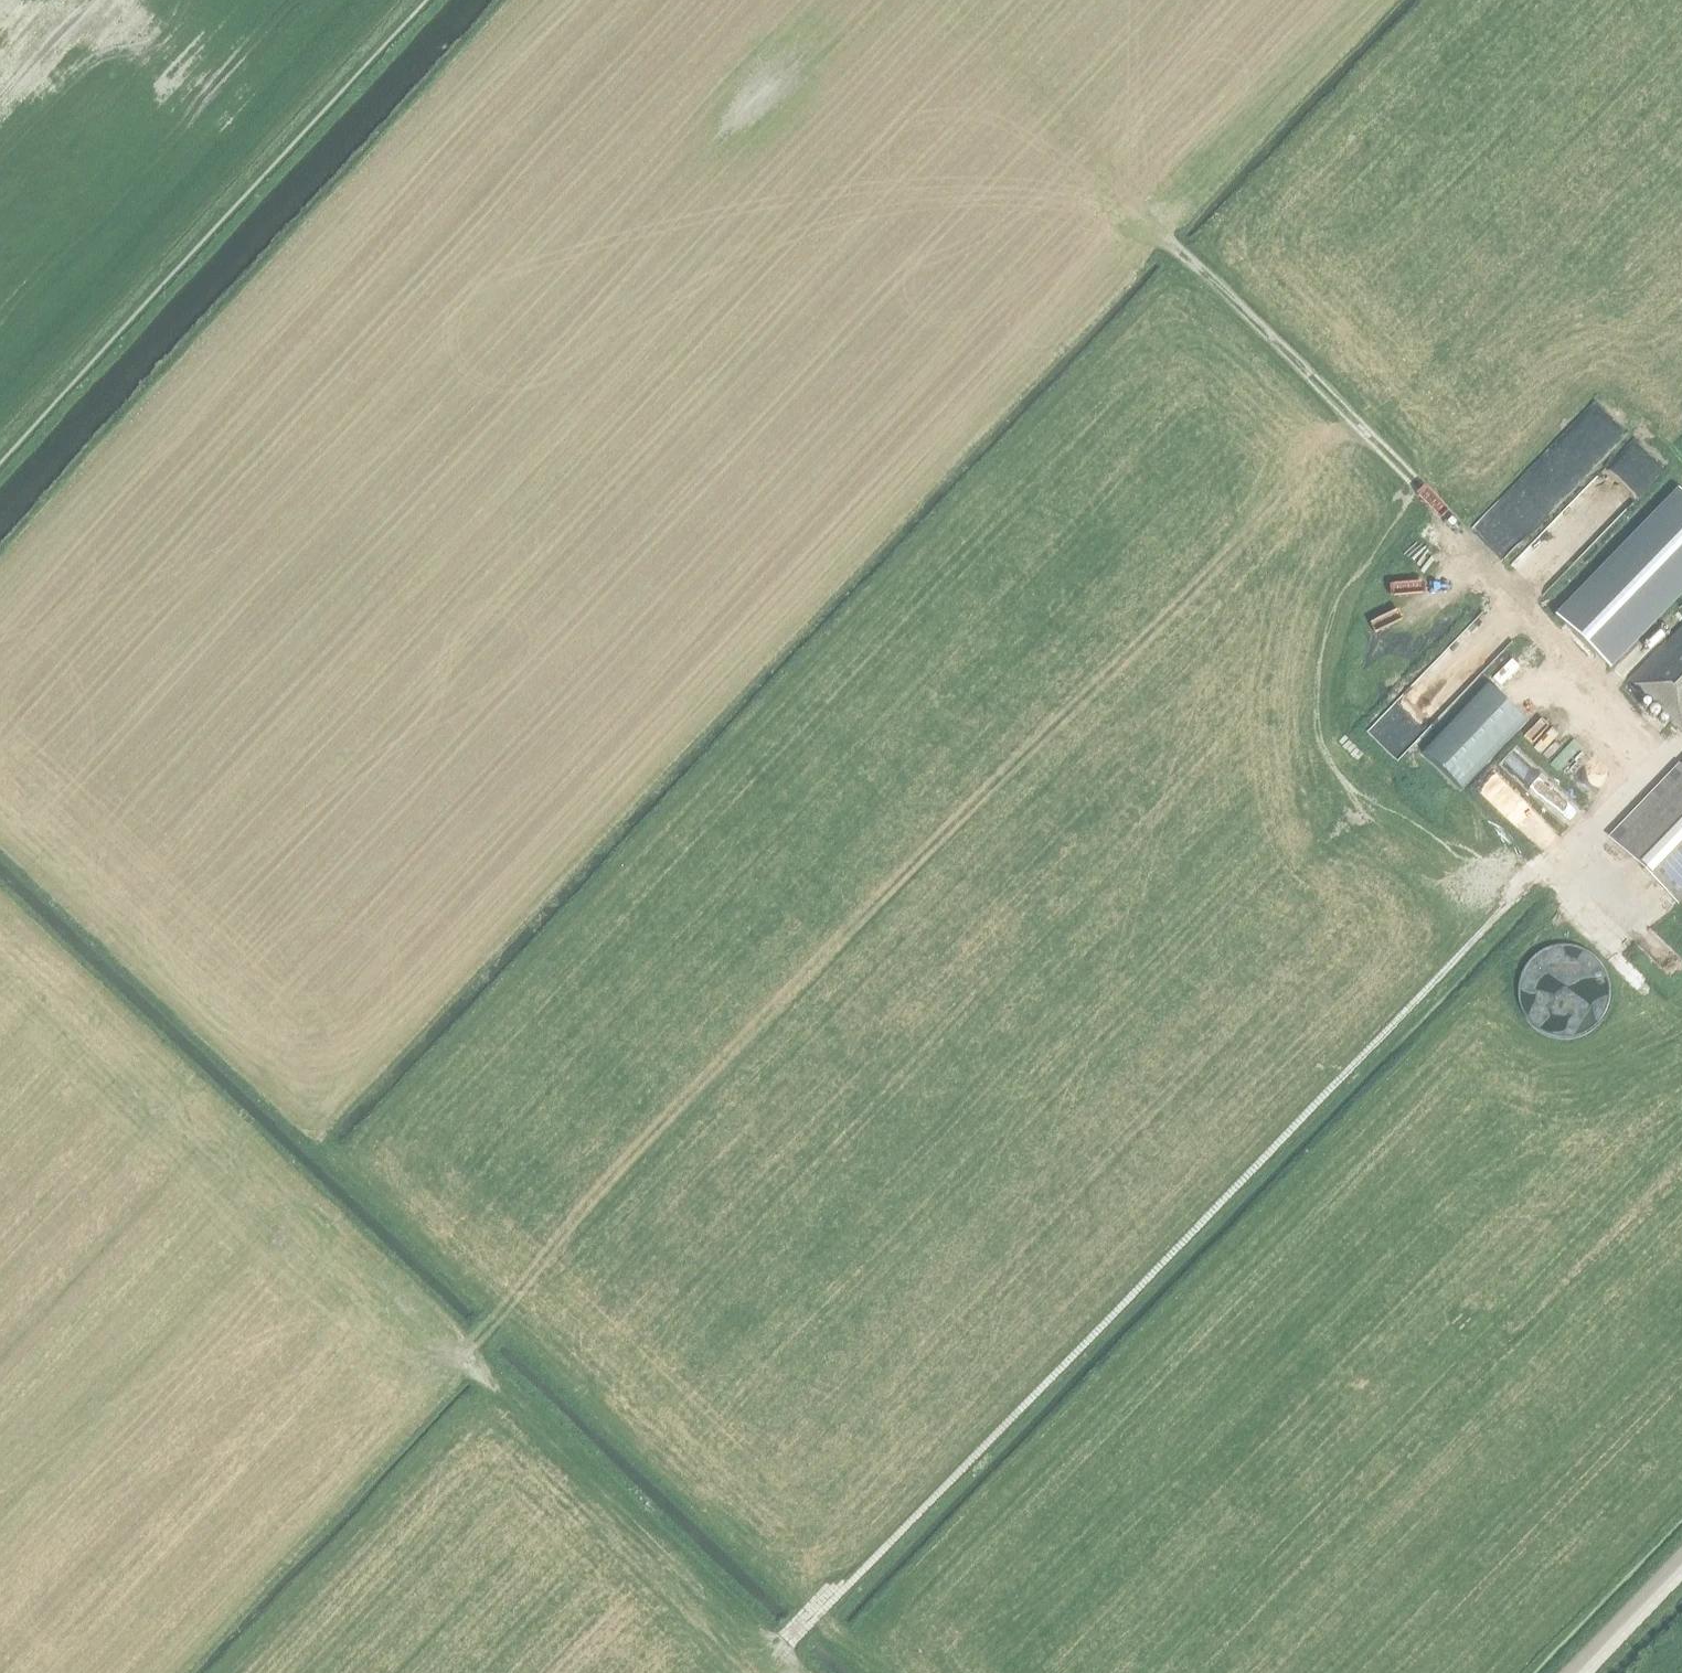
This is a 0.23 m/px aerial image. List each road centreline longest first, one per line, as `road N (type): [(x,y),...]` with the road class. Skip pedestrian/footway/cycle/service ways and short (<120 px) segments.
road 1 (track): [(1681,1556),(1570,1672)]

